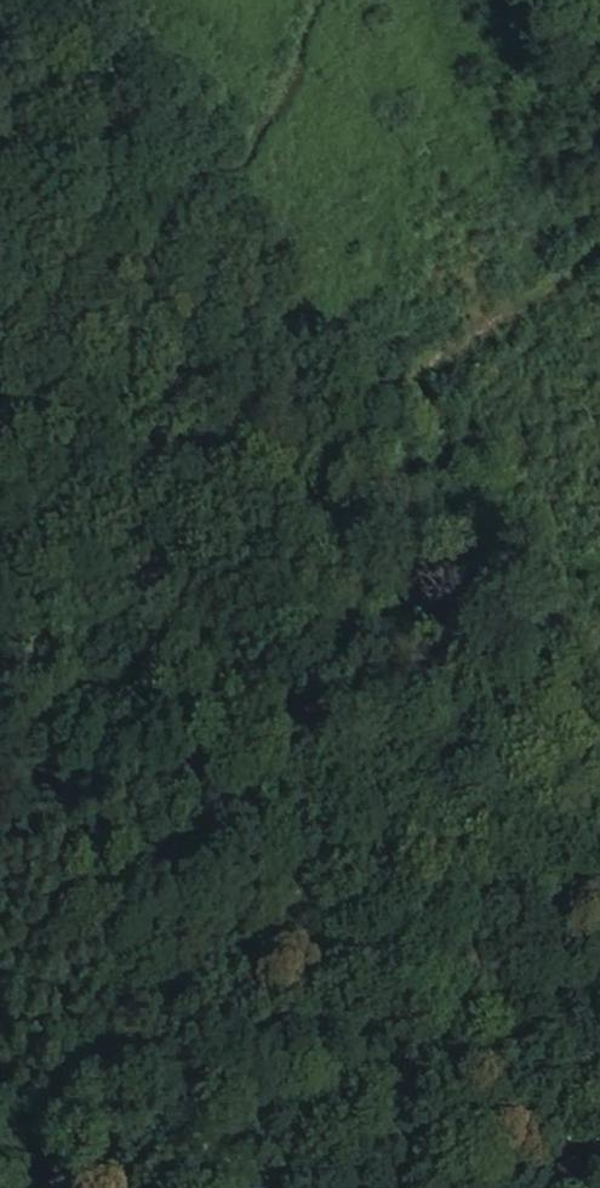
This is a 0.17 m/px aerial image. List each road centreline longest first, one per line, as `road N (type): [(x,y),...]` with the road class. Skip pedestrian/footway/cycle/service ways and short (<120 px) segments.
road 1 (track): [(599,234),(425,357),(0,535)]
road 2 (track): [(0,954),(67,940),(245,961),(450,1053),(599,1099)]
road 3 (track): [(77,503),(326,0)]
road 4 (track): [(191,1187),(108,1083),(53,1034),(0,1039)]

